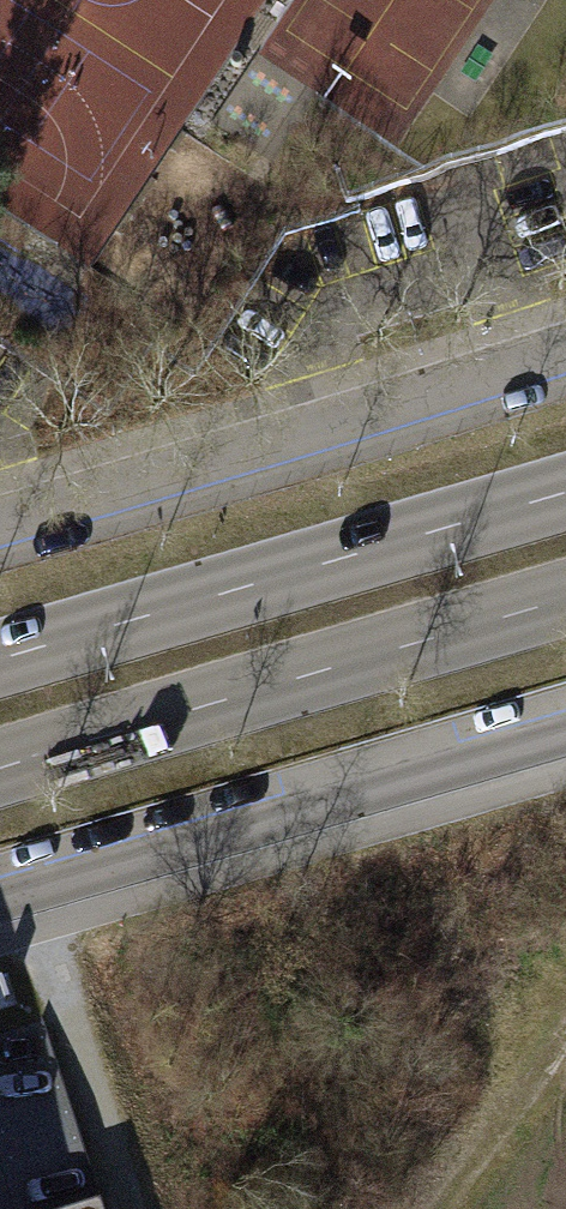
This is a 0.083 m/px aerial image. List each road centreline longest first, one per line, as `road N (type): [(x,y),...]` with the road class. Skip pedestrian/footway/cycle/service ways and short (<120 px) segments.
road 1 (residential): [(0,896),(565,724)]
road 2 (residential): [(0,539),(565,367)]
road 3 (secondary): [(0,768),(565,598)]
road 4 (secondary): [(565,488),(0,655)]
road 5 (track): [(76,919),(162,1208)]

